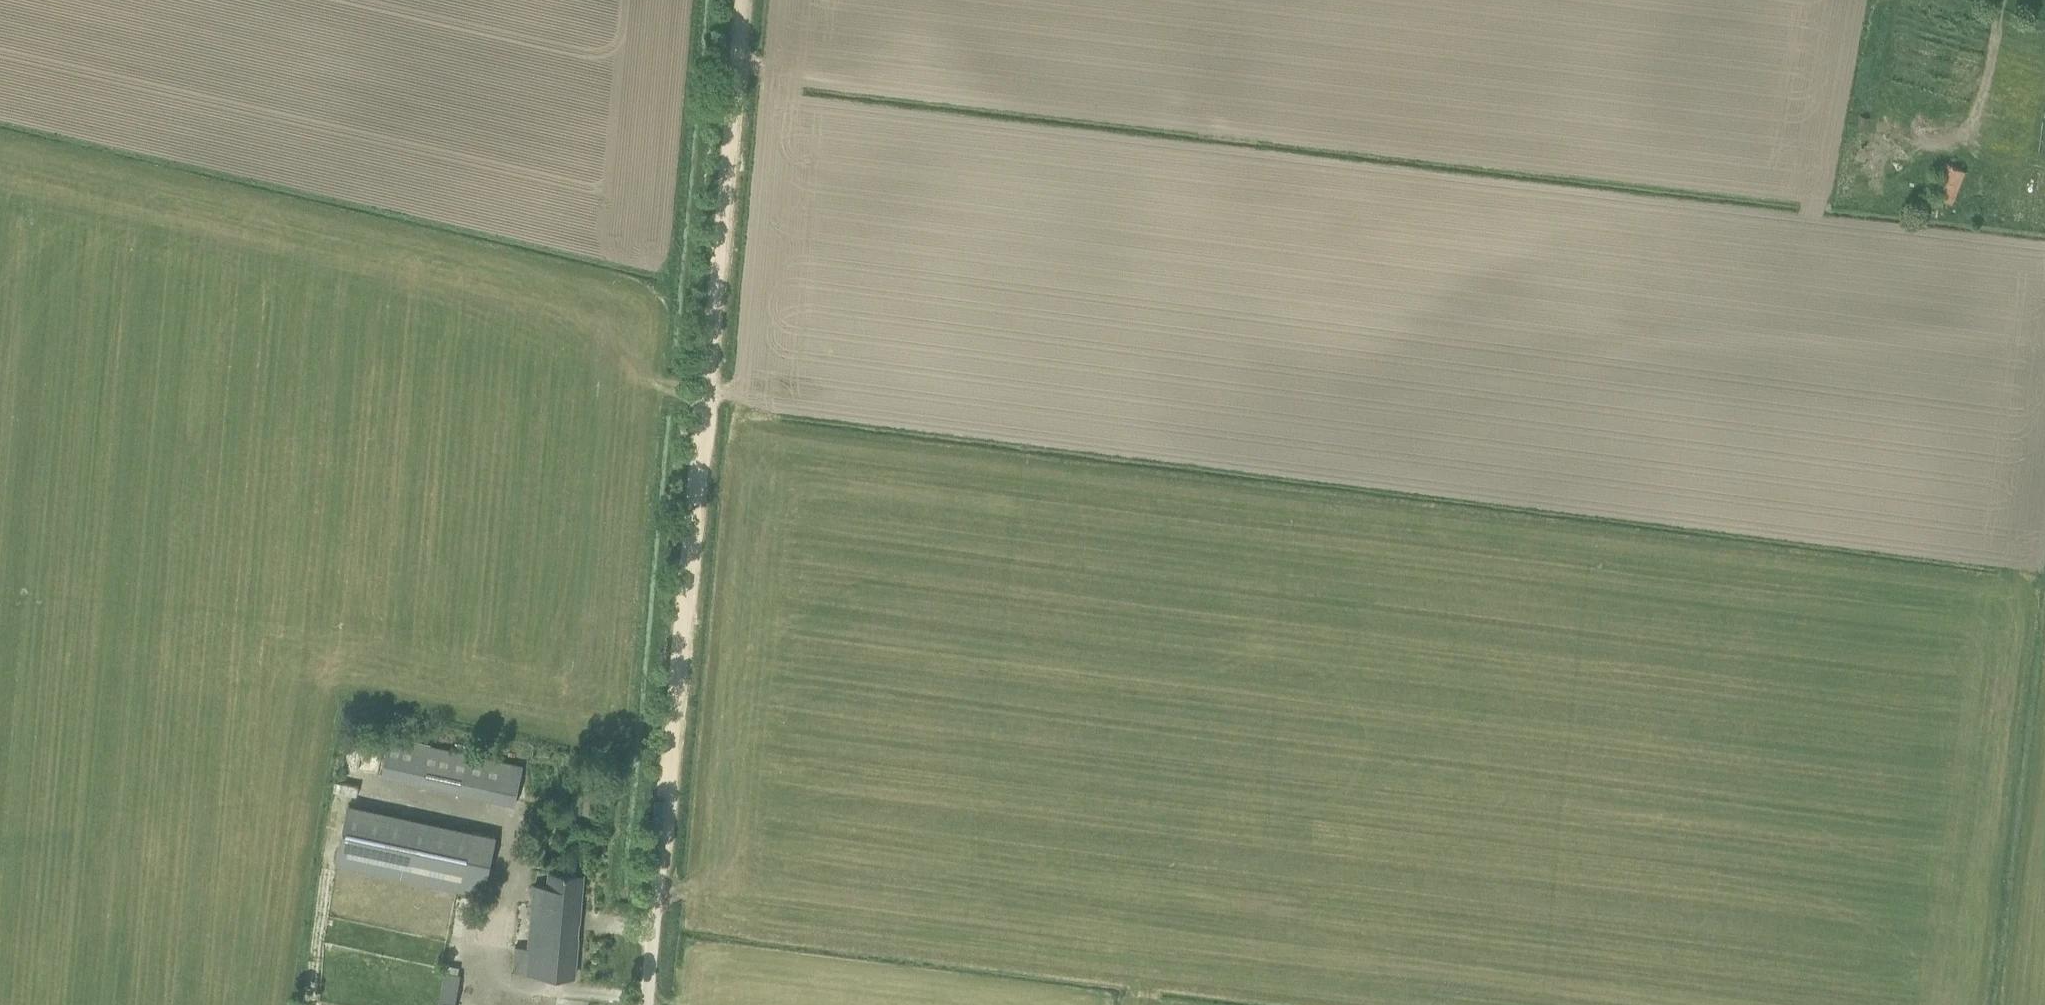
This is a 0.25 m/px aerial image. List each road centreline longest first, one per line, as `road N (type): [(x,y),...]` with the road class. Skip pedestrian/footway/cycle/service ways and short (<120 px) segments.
road 1 (track): [(745,0),(665,911)]

